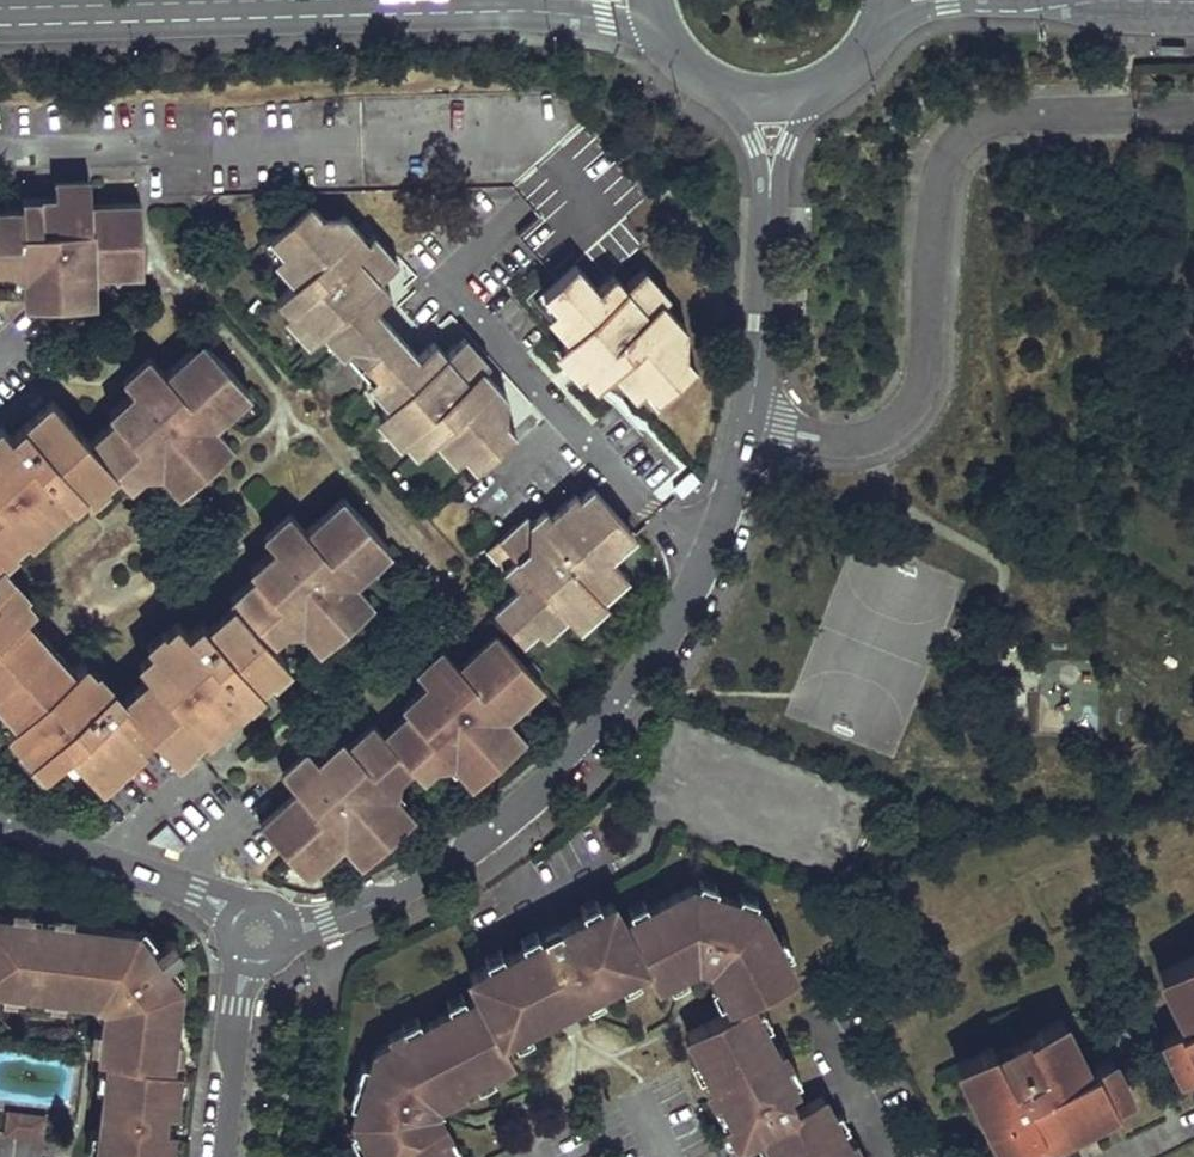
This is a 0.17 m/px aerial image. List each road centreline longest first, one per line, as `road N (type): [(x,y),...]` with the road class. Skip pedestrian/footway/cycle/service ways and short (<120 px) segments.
road 1 (residential): [(747,431),(702,557),(645,660),(541,794),(431,875),(326,924),(258,934)]
road 2 (residential): [(747,431),(776,440),(853,440),(890,423),(916,386),(934,187),(947,157),(972,131),(1010,117),(1138,114)]
road 3 (secondary): [(286,0),(0,8)]
road 4 (residential): [(258,934),(197,892),(0,827)]
road 5 (residential): [(258,934),(233,1011),(217,1156)]
road 6 (residential): [(770,208),(747,431)]
road 7 (residential): [(770,208),(786,148),(834,71)]
road 8 (residential): [(714,77),(755,144),(770,208)]
road 9 (secondary): [(714,77),(772,91),(834,71)]
road 10 (secondary): [(553,0),(671,36)]

